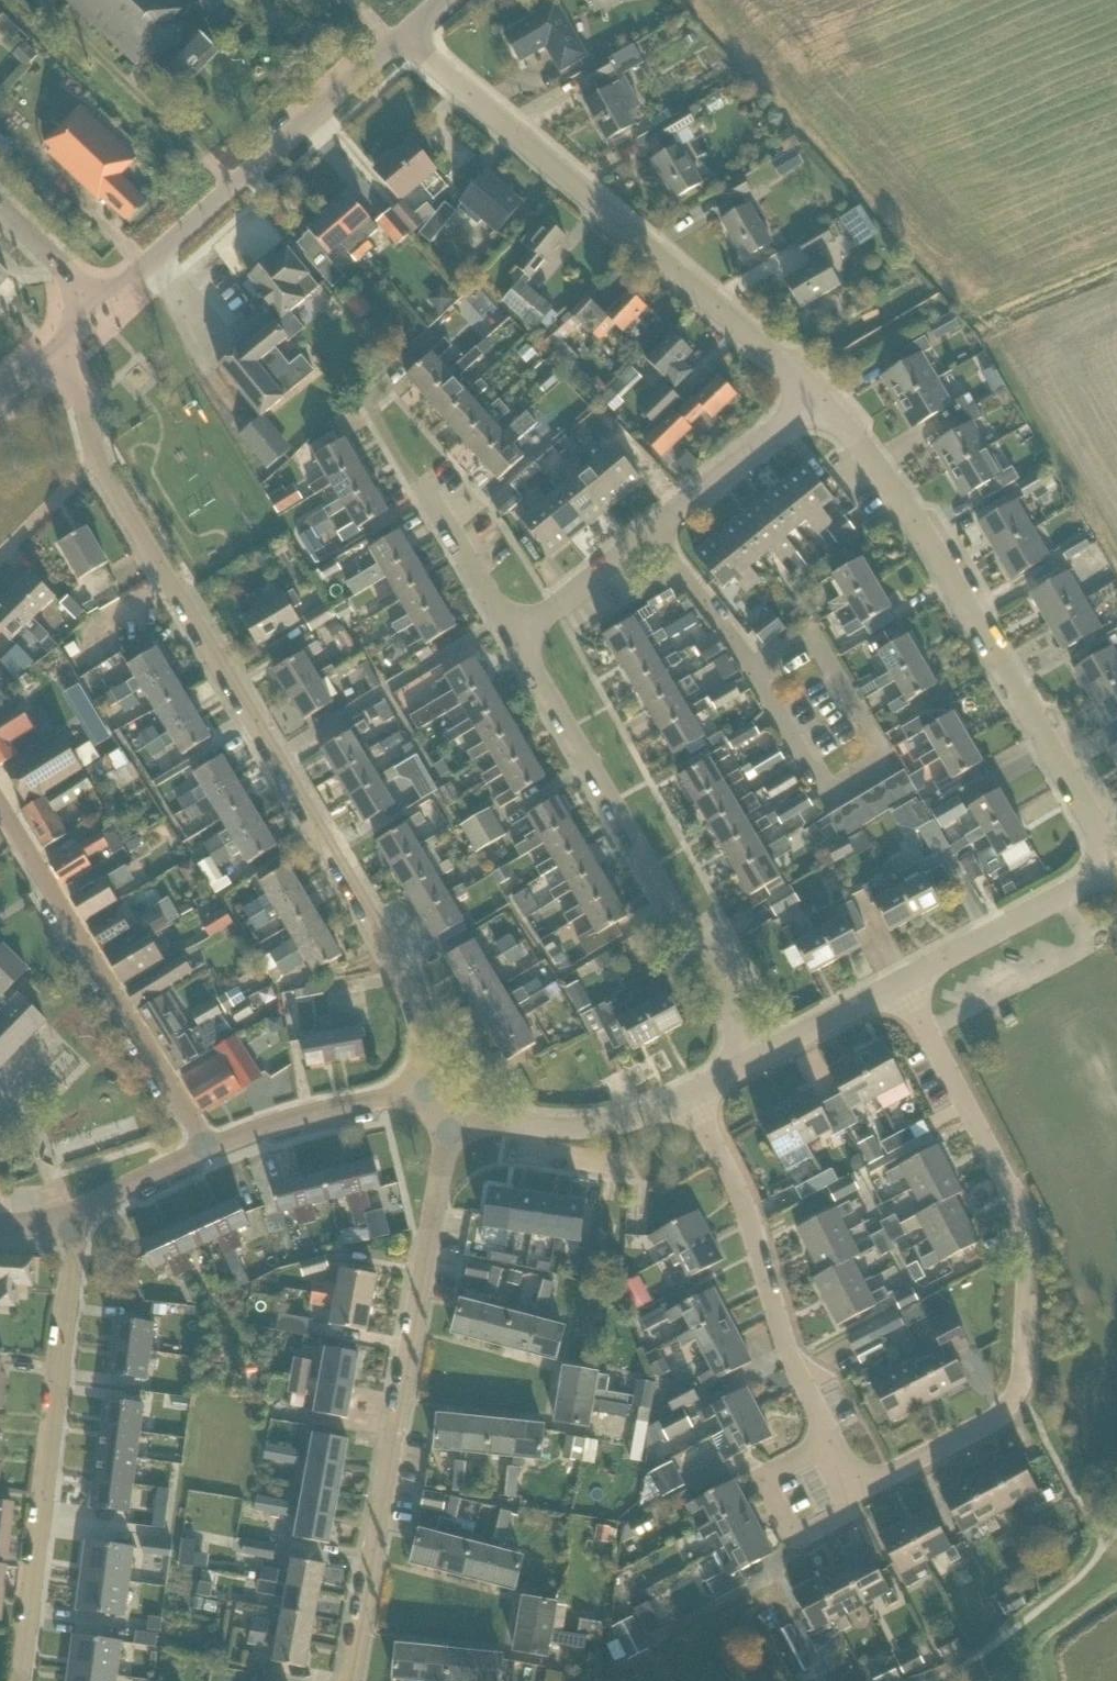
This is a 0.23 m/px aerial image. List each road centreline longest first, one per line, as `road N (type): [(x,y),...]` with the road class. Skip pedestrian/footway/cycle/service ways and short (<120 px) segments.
road 1 (residential): [(906,989),(1098,880),(1106,862),(1049,740),(910,516),(818,401)]
road 2 (unclassified): [(444,1113),(404,970),(99,455)]
road 3 (residential): [(906,989),(1032,1249),(1026,1338),(1012,1400),(987,1426),(890,1472),(844,1481)]
road 4 (unclassified): [(350,1680),(428,1250),(444,1113)]
road 5 (residential): [(818,401),(406,34)]
road 6 (residential): [(762,1065),(608,811),(519,643)]
road 7 (residential): [(83,1229),(22,1680)]
road 8 (tertiary): [(97,313),(406,34)]
road 9 (residential): [(207,1158),(0,808)]
road 10 (residential): [(830,1447),(693,1092)]
road 11 (residential): [(757,680),(813,638),(888,763),(831,795),(792,734)]
road 12 (residential): [(519,643),(369,407)]
road 13 (residential): [(444,1113),(535,1128),(605,1128),(693,1092)]
road 14 (unclassified): [(444,1113),(382,1103),(207,1158)]
road 15 (residential): [(830,1447),(762,1482),(792,1539),(846,1510),(844,1481)]
road 16 (residential): [(662,534),(818,401)]
road 17 (residential): [(519,643),(662,534)]
road 18 (residential): [(757,680),(662,534)]
road 19 (residential): [(762,1065),(906,989)]
road 20 (unclassified): [(207,1158),(83,1229)]
road 21 (residential): [(0,209),(97,313)]
road 22 (residential): [(0,555),(99,455)]

